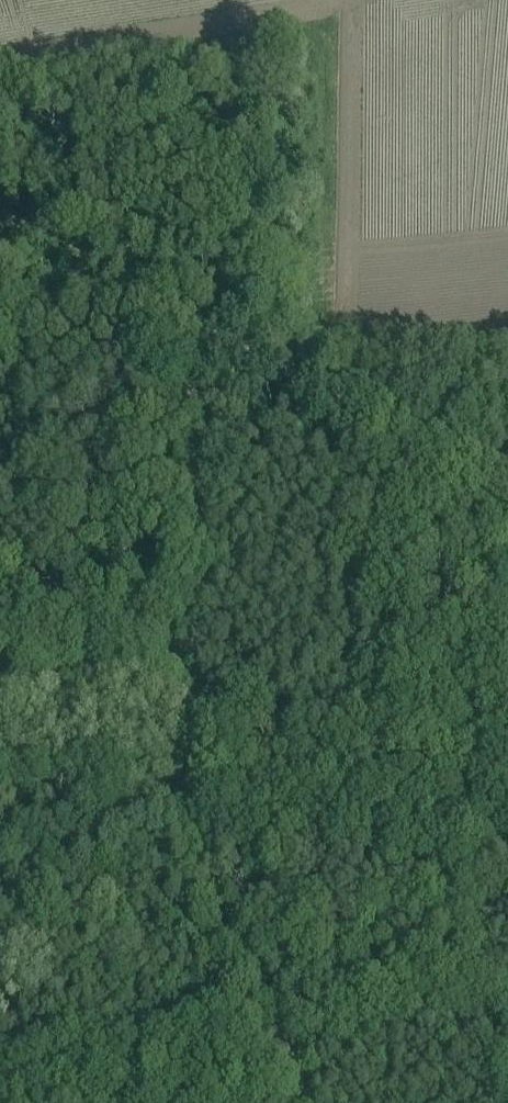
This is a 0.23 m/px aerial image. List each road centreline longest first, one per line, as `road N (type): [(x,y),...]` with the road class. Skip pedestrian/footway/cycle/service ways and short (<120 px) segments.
road 1 (track): [(307,1102),(225,900),(200,805),(194,315)]
road 2 (track): [(194,315),(507,489)]
road 3 (track): [(0,214),(194,315)]
road 4 (unclassified): [(192,652),(0,684)]

